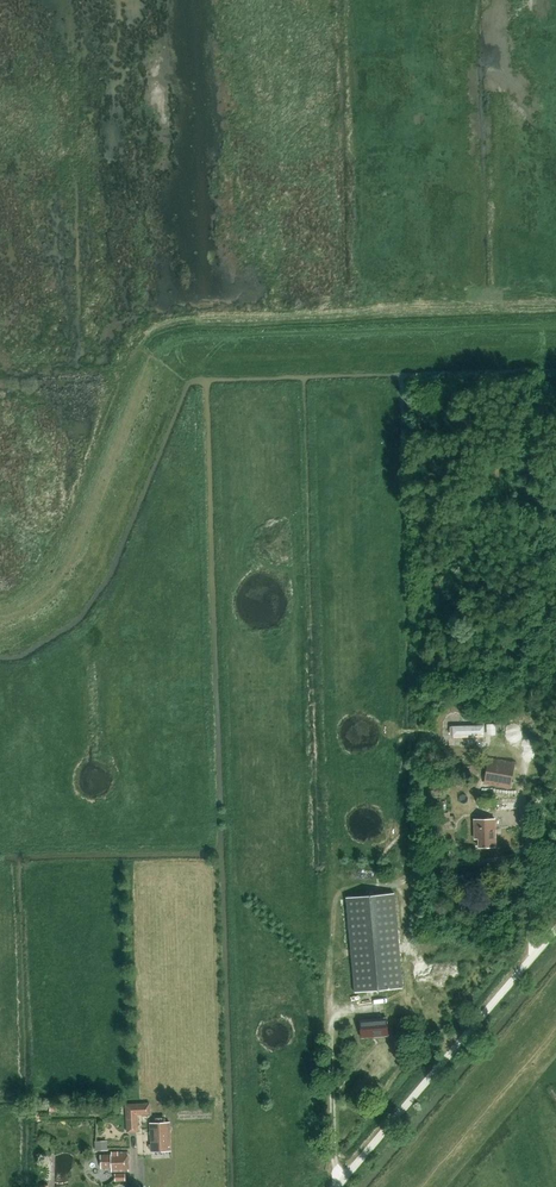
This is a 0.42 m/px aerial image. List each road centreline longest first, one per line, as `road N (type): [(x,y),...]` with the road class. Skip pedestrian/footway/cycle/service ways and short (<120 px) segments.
road 1 (unclassified): [(338,1186),(555,931)]

